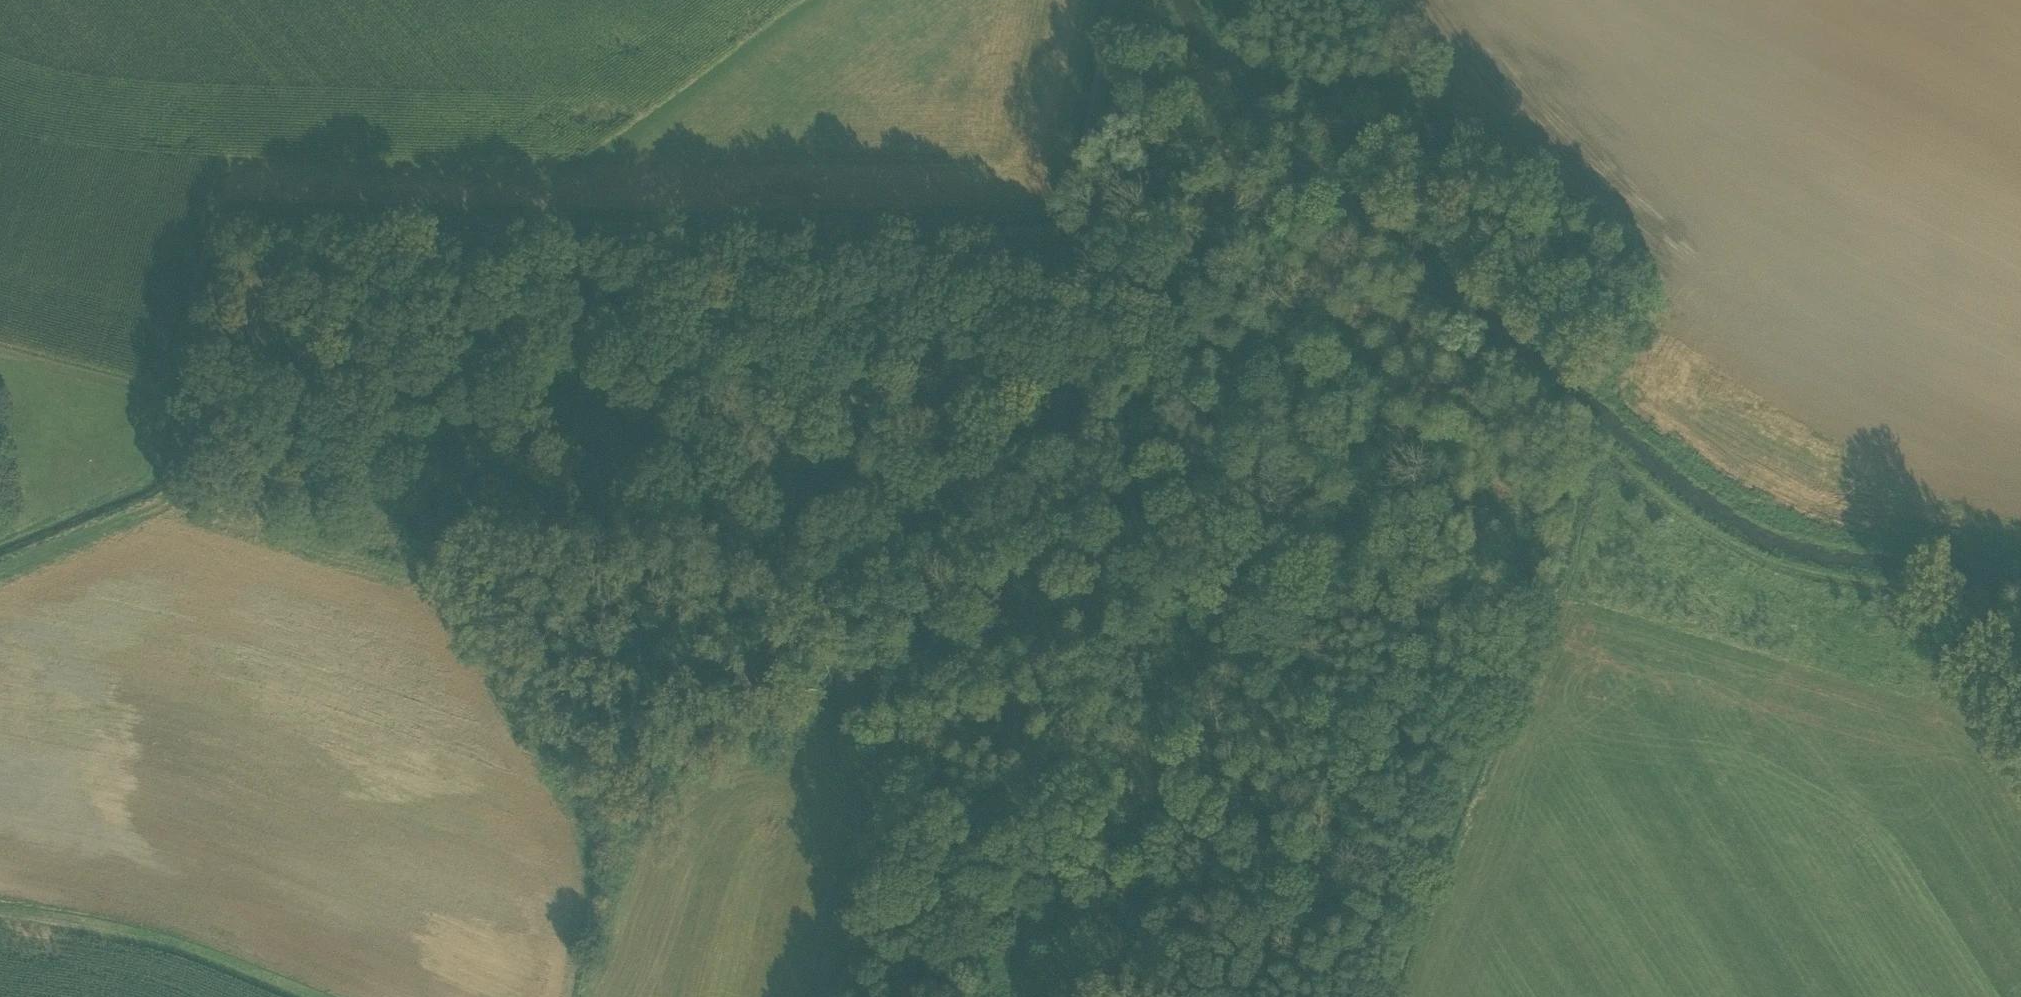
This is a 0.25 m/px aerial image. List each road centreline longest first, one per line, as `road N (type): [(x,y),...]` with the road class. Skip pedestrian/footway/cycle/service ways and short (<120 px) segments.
road 1 (track): [(0,352),(268,428)]

